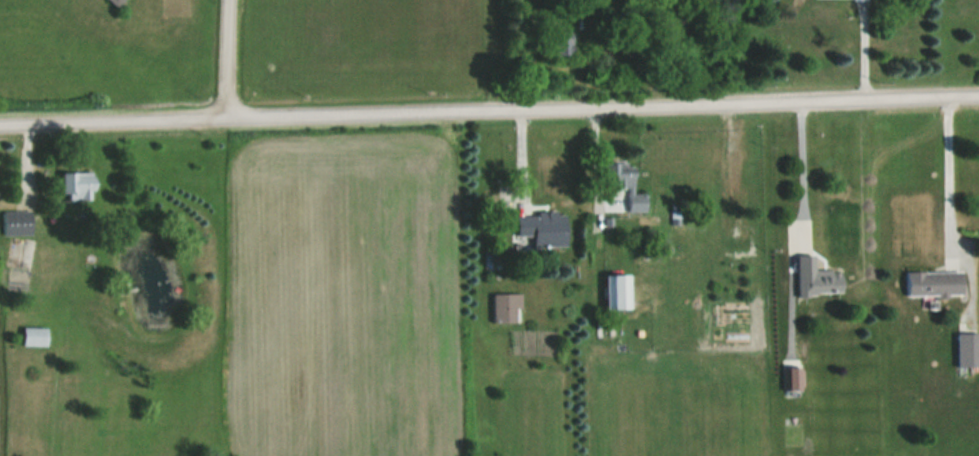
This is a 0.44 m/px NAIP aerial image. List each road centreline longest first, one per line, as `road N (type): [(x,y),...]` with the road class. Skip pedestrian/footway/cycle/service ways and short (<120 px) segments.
road 1 (residential): [(0,129),(978,100)]
road 2 (residential): [(221,0),(216,121)]

